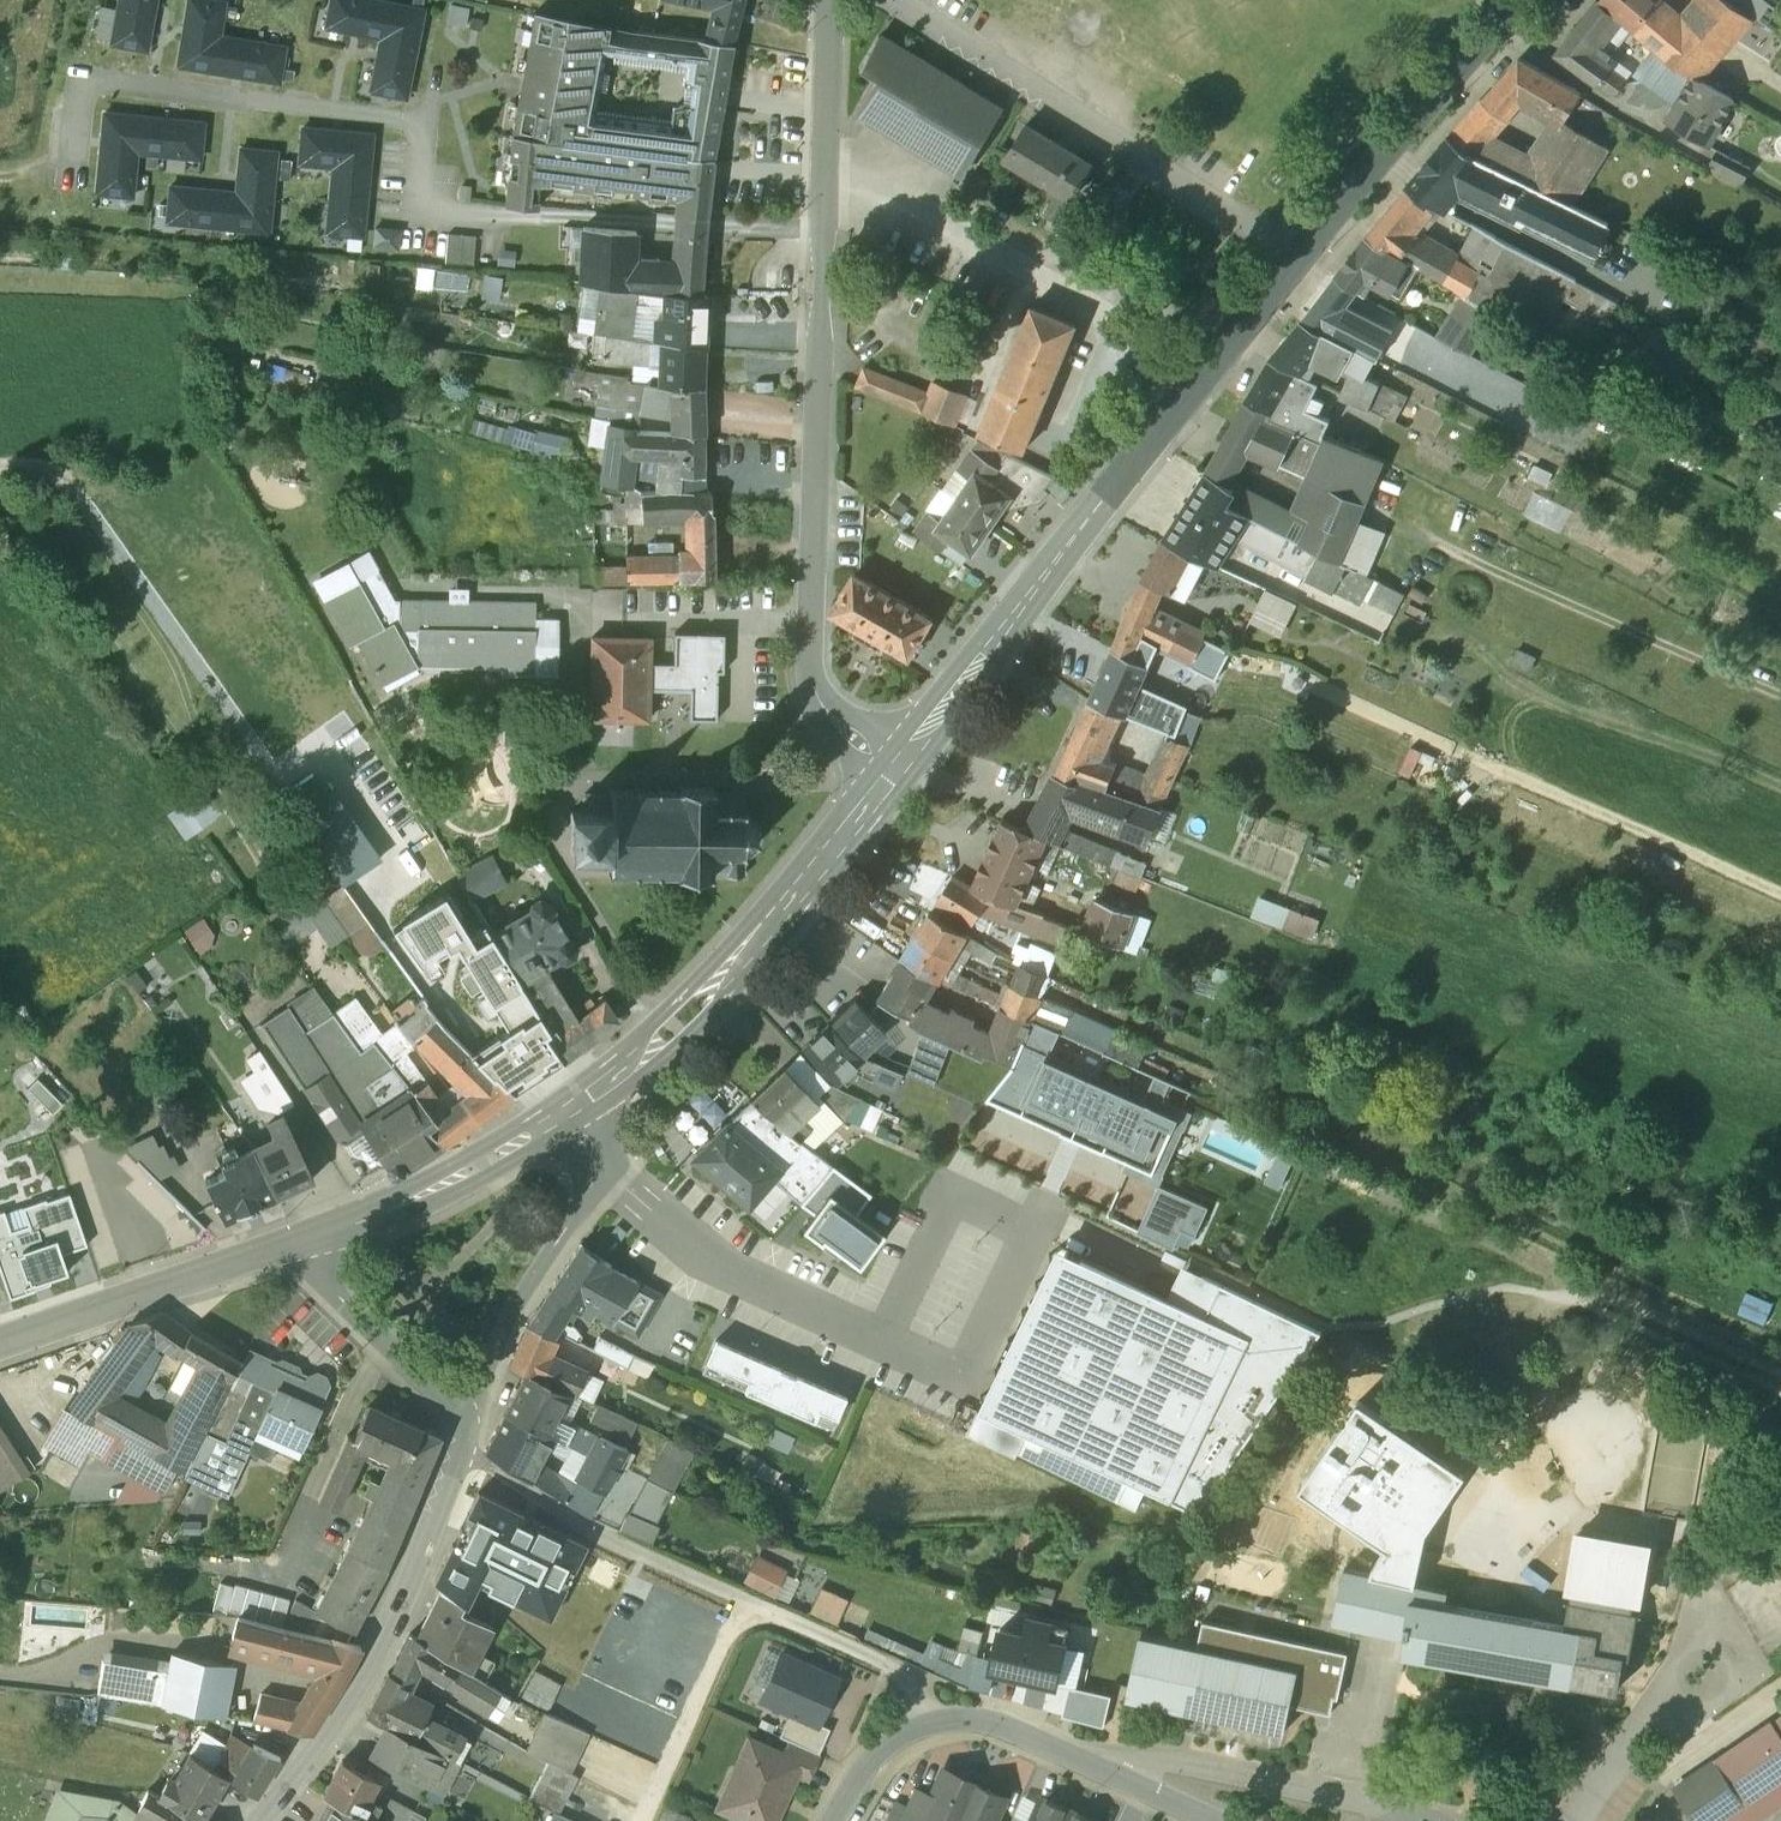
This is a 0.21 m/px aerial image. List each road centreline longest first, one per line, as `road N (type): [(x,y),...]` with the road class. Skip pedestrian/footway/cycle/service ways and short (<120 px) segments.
road 1 (tertiary): [(1519,0),(1186,396),(898,769)]
road 2 (residential): [(898,769),(820,700),(811,669),(842,0)]
road 3 (track): [(1780,1372),(1504,1250),(1334,1206),(1273,1176)]
road 4 (track): [(0,478),(73,471),(145,526),(254,574),(347,732)]
road 5 (tertiary): [(898,769),(750,951),(640,1062),(584,1103)]
road 6 (residential): [(263,1820),(368,1673),(408,1595),(464,1447)]
road 7 (track): [(1780,697),(1420,538)]
road 8 (residential): [(464,1447),(613,1542),(762,1608)]
road 9 (tertiary): [(302,1246),(0,1347)]
road 10 (residential): [(945,1720),(1004,1726),(1213,1820)]
road 11 (residential): [(599,1168),(509,1317),(465,1419)]
road 12 (tertiary): [(550,1125),(455,1183),(302,1246)]
road 13 (residential): [(762,1608),(721,1653),(644,1820)]
road 14 (residential): [(465,1419),(329,1284),(302,1246)]
road 15 (residential): [(762,1608),(907,1670),(945,1720)]
road 16 (residential): [(832,1820),(883,1747),(945,1720)]

